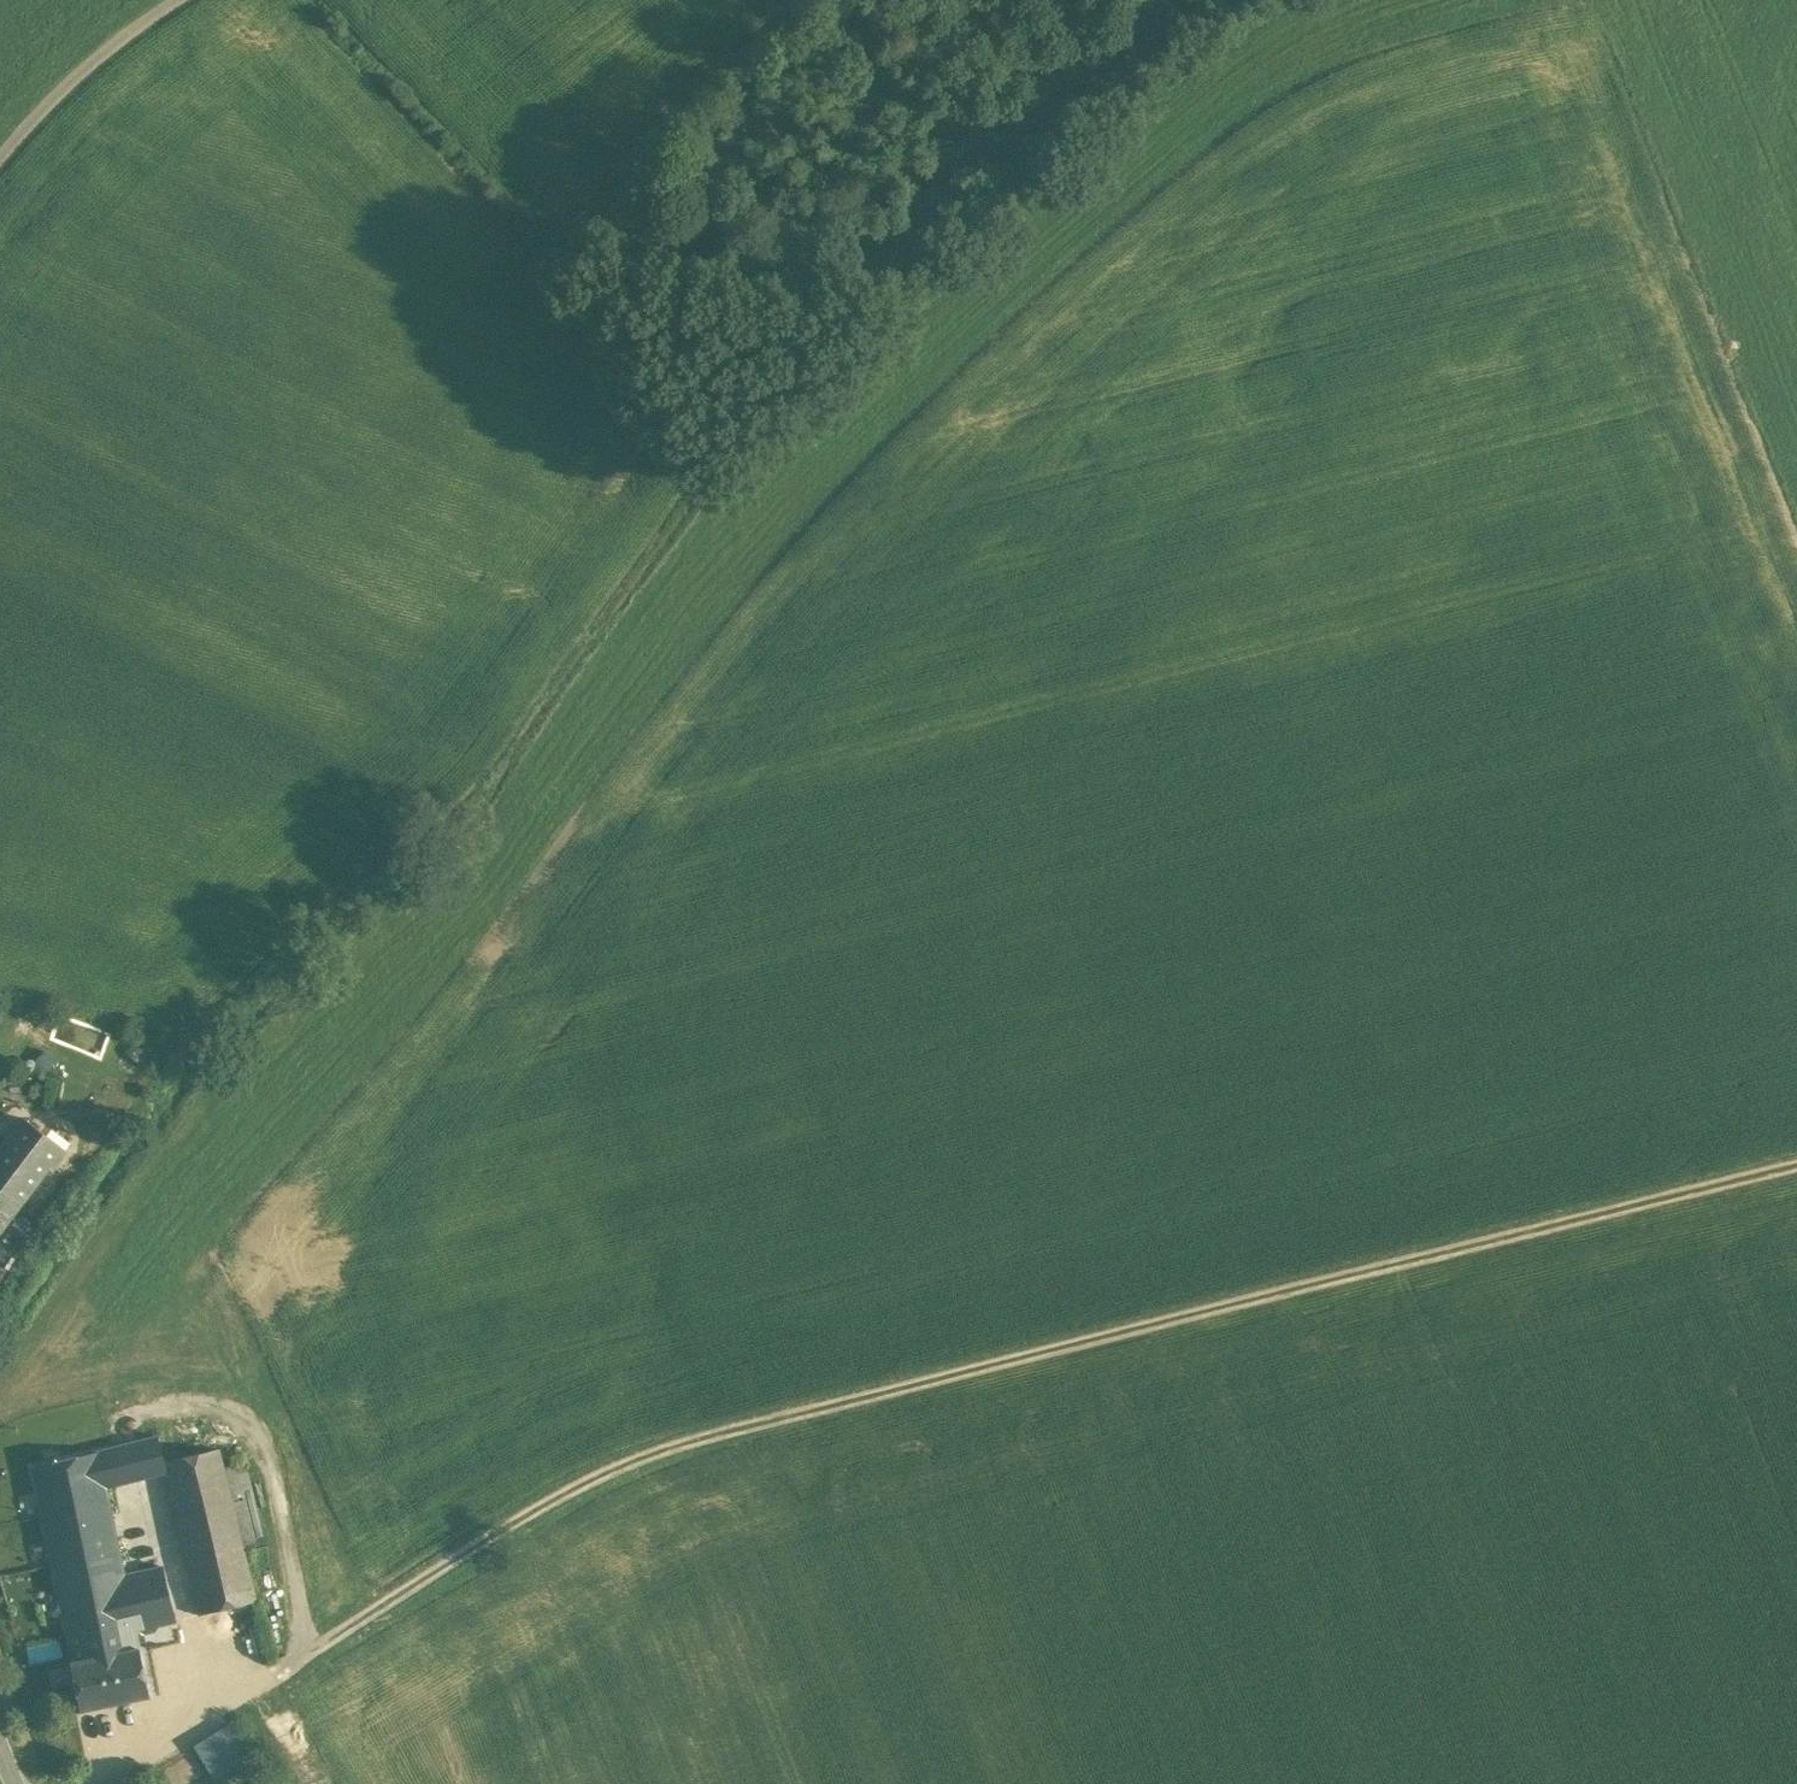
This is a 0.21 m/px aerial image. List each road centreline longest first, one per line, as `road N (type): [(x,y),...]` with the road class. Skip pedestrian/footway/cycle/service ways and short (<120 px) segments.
road 1 (track): [(278,1664),(575,1485),(675,1447),(1361,1263),(1796,1161)]
road 2 (unclassified): [(0,157),(97,55),(177,0)]
road 3 (unclassified): [(94,1783),(278,1664)]

